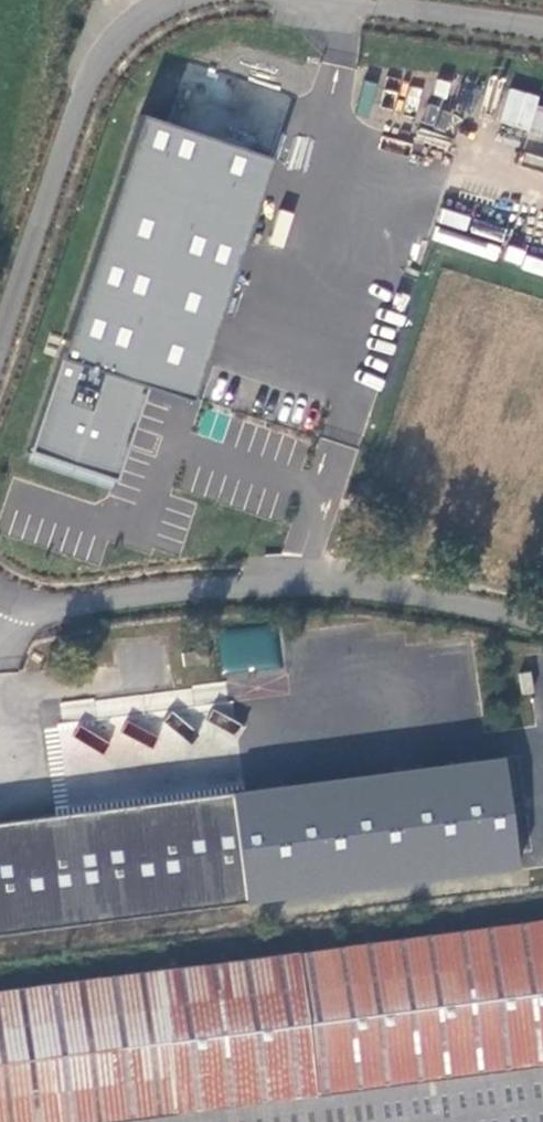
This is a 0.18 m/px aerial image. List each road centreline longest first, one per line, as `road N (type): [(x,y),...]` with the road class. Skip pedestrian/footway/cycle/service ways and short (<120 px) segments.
road 1 (unclassified): [(542,620),(382,590),(275,584),(182,589),(0,616)]

